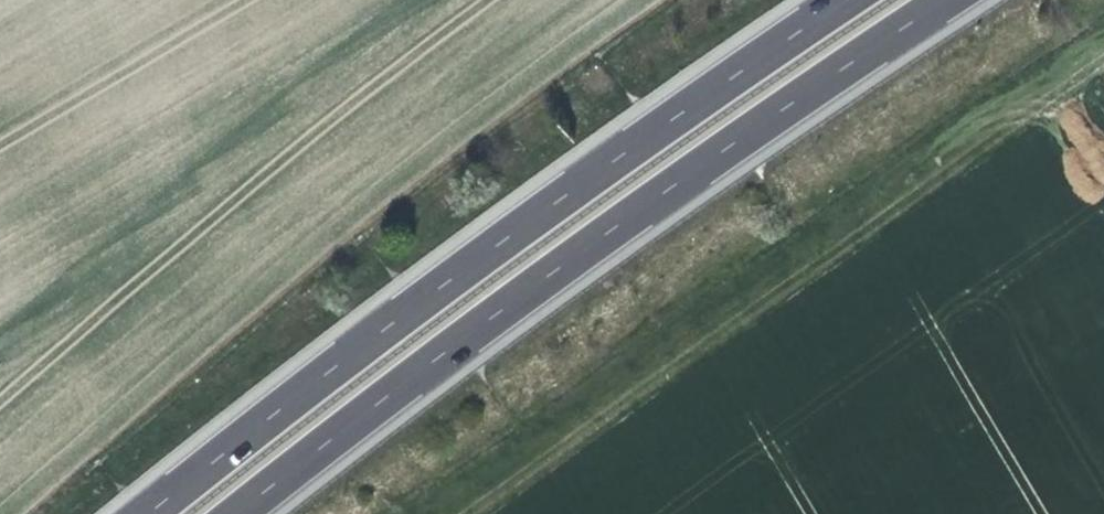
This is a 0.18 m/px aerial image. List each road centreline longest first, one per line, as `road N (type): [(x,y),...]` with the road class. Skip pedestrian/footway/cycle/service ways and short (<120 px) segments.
road 1 (motorway): [(240,513),(660,196),(946,0)]
road 2 (motorway): [(847,0),(625,151),(147,513)]

